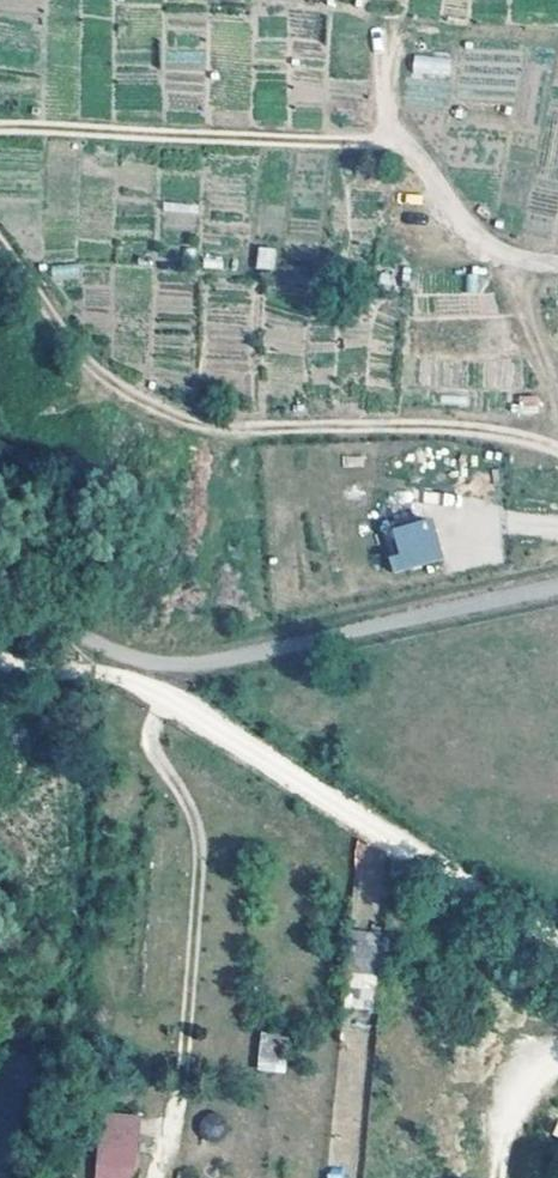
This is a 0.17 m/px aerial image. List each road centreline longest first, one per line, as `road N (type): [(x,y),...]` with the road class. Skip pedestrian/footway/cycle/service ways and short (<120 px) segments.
road 1 (track): [(0,248),(87,359),(176,417),(224,428),(439,428),(557,450)]
road 2 (track): [(557,936),(198,709),(115,676)]
road 3 (track): [(0,136),(403,143)]
road 4 (track): [(378,32),(388,120),(461,218),(497,250),(557,263)]
road 5 (track): [(557,1058),(514,1107),(500,1177)]

